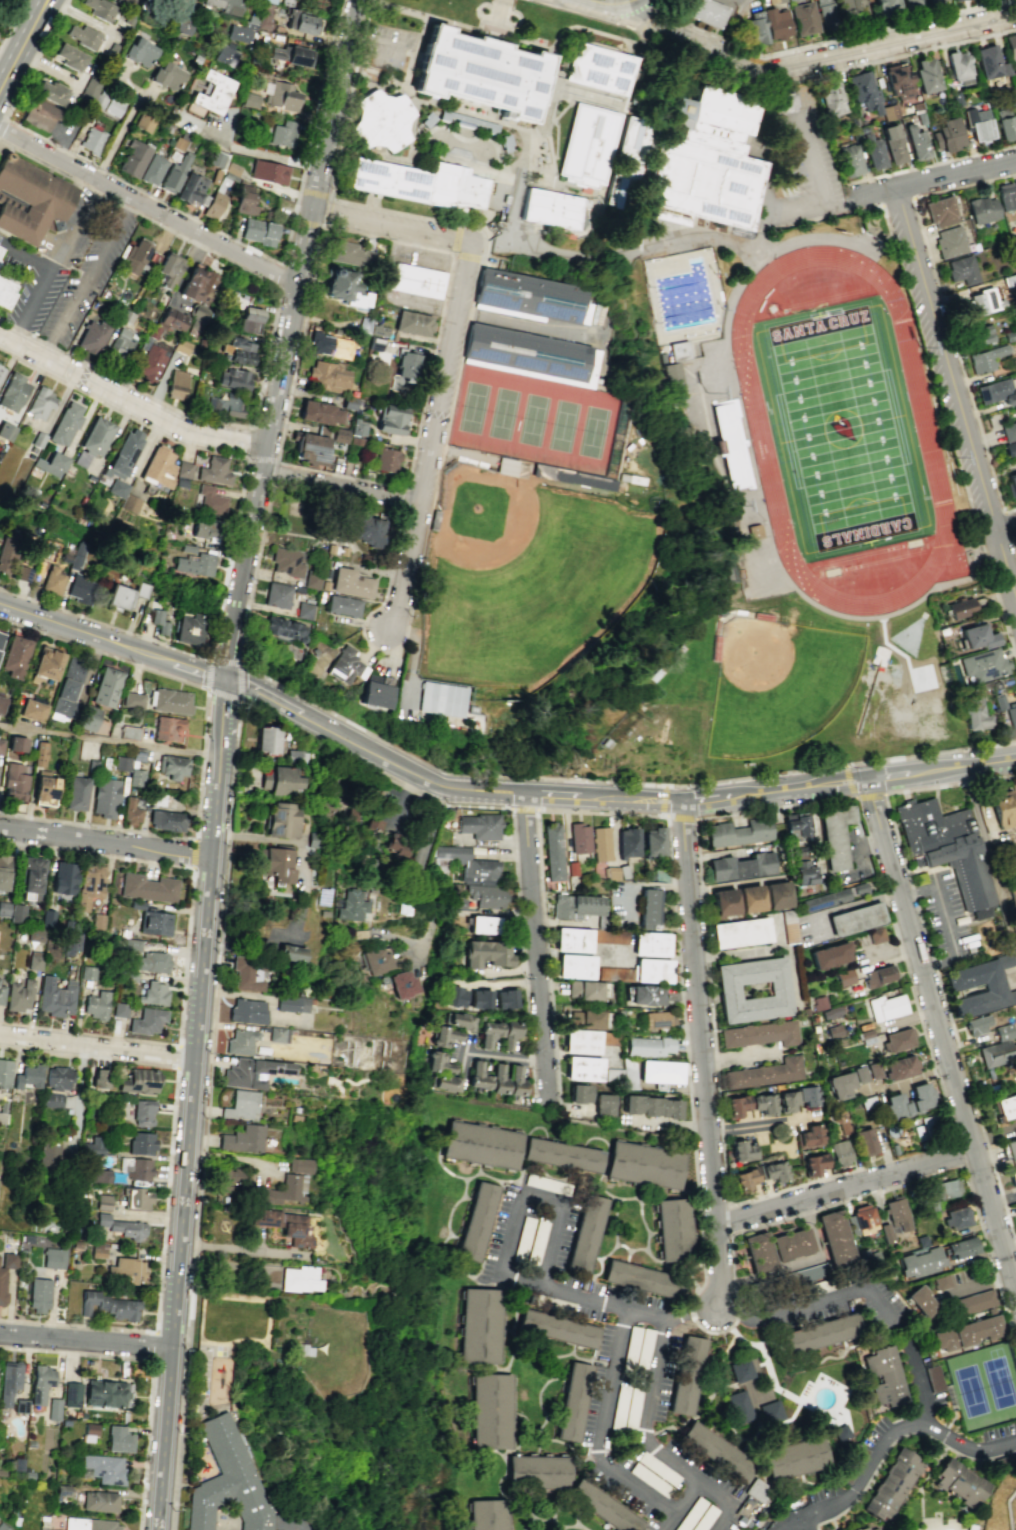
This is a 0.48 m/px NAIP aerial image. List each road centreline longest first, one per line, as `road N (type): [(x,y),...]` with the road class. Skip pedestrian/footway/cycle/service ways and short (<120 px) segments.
road 1 (tertiary): [(156,1529),(219,754)]
road 2 (tertiary): [(224,678),(295,281),(358,0)]
road 3 (residential): [(1015,1301),(866,777)]
road 4 (residential): [(716,1304),(720,1223),(681,801)]
road 5 (residential): [(1015,597),(897,192)]
road 6 (residential): [(295,281),(0,132)]
road 7 (residential): [(527,791),(550,1095)]
road 8 (residential): [(265,447),(176,427),(0,336)]
road 9 (secondary): [(596,798),(444,783),(341,733)]
road 10 (residential): [(418,503),(471,243)]
road 11 (residential): [(972,1148),(720,1223)]
road 12 (tertiary): [(627,7),(756,68),(842,57)]
road 13 (residential): [(959,1444),(924,1424),(903,1427),(829,1509),(783,1529)]
road 14 (residential): [(210,853),(0,827)]
road 15 (residential): [(194,1054),(0,1032)]
road 16 (residential): [(1015,163),(826,208)]
road 17 (tertiary): [(842,57),(1015,15)]
road 18 (residential): [(172,1344),(0,1332)]
road 19 (residential): [(471,243),(311,208)]
road 20 (secondary): [(152,655),(0,603)]
road 21 (residential): [(260,475),(418,503)]
road 22 (residential): [(382,638),(403,608),(418,503)]
road 23 (secondary): [(341,733),(224,678)]

